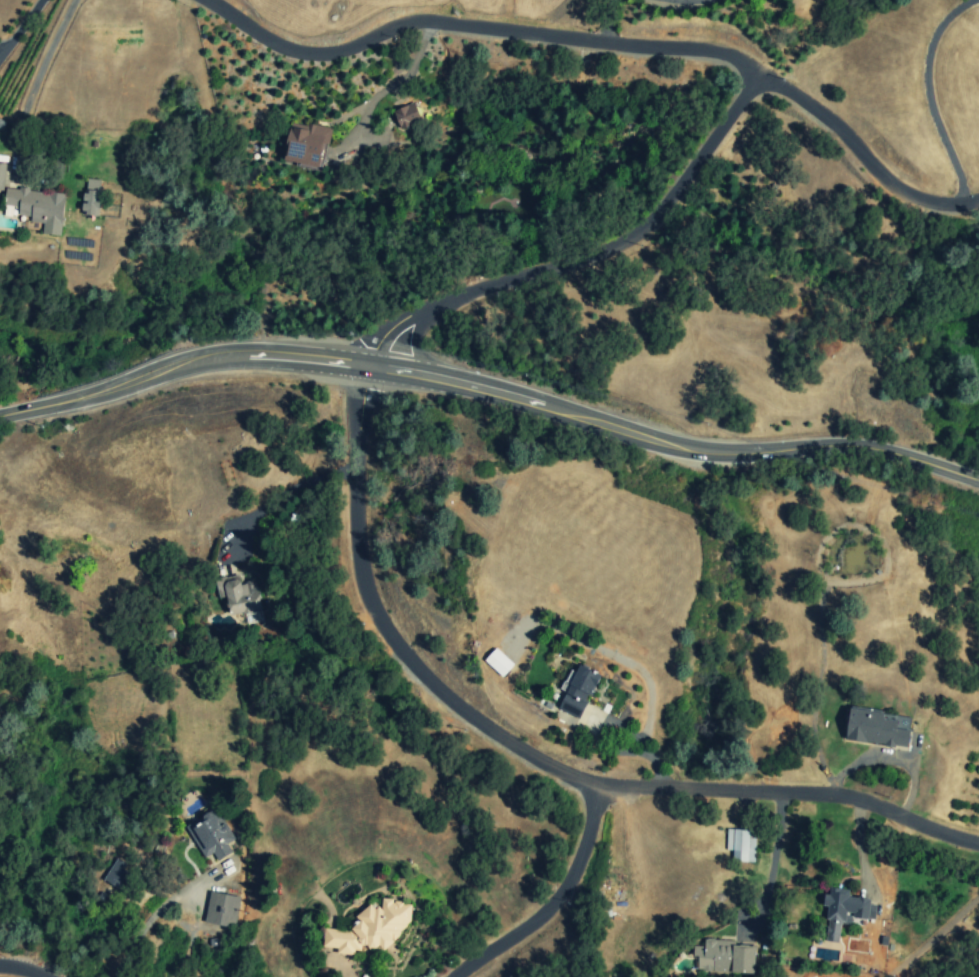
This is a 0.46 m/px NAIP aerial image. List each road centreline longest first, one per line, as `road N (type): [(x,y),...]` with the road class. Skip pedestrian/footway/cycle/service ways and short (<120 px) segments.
road 1 (primary): [(0,419),(196,364),(289,356),(436,379),(692,451),(750,456),(849,448),(978,483)]
road 2 (residential): [(371,368),(358,520),(425,680),(598,786),(820,792),(879,804),(978,846)]
road 3 (residential): [(758,71),(722,51),(426,23),(385,29),(327,53),(282,50),(203,0)]
road 4 (residential): [(371,368),(410,320),(606,248),(665,201),(758,71)]
road 5 (residential): [(758,71),(830,121),(903,195),(954,206),(978,198)]
road 6 (residential): [(598,786),(564,926),(456,976)]

